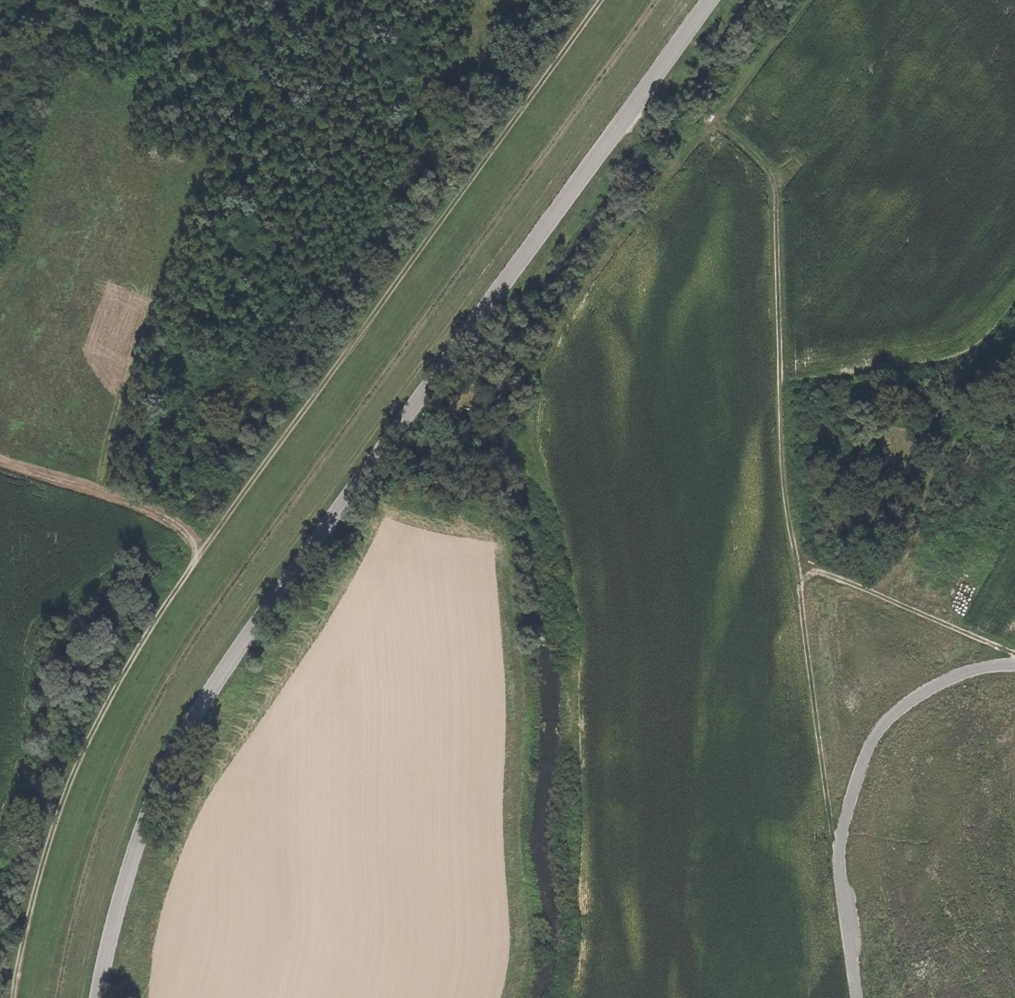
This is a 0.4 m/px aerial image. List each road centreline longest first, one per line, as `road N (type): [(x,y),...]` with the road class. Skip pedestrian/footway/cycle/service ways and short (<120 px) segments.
road 1 (unclassified): [(705,0),(213,680),(135,843),(98,997)]
road 2 (track): [(656,0),(246,563),(136,736),(97,838),(59,997)]
road 3 (track): [(15,997),(44,861),(134,658),(202,551),(603,0)]
road 4 (track): [(808,578),(781,486),(777,194),(774,176),(721,119),(803,0)]
road 5 (track): [(845,876),(803,614),(808,578),(823,576),(1014,654)]
road 6 (unclassified): [(1014,664),(931,685),(881,726),(858,763),(842,847),(859,997)]
road 7 (track): [(202,551),(136,502),(0,462)]

